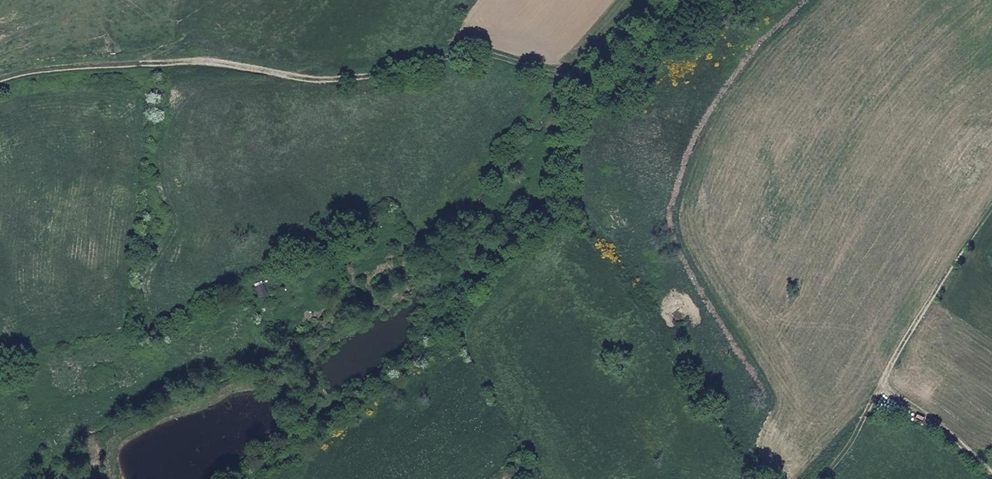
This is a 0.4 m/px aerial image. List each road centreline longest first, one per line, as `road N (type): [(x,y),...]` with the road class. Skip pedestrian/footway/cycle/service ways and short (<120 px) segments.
road 1 (track): [(231,478),(334,436),(354,396),(444,332),(446,301),(555,215),(559,119),(575,80),(486,56),(437,58),(348,81),(203,60),(21,73),(0,82)]

